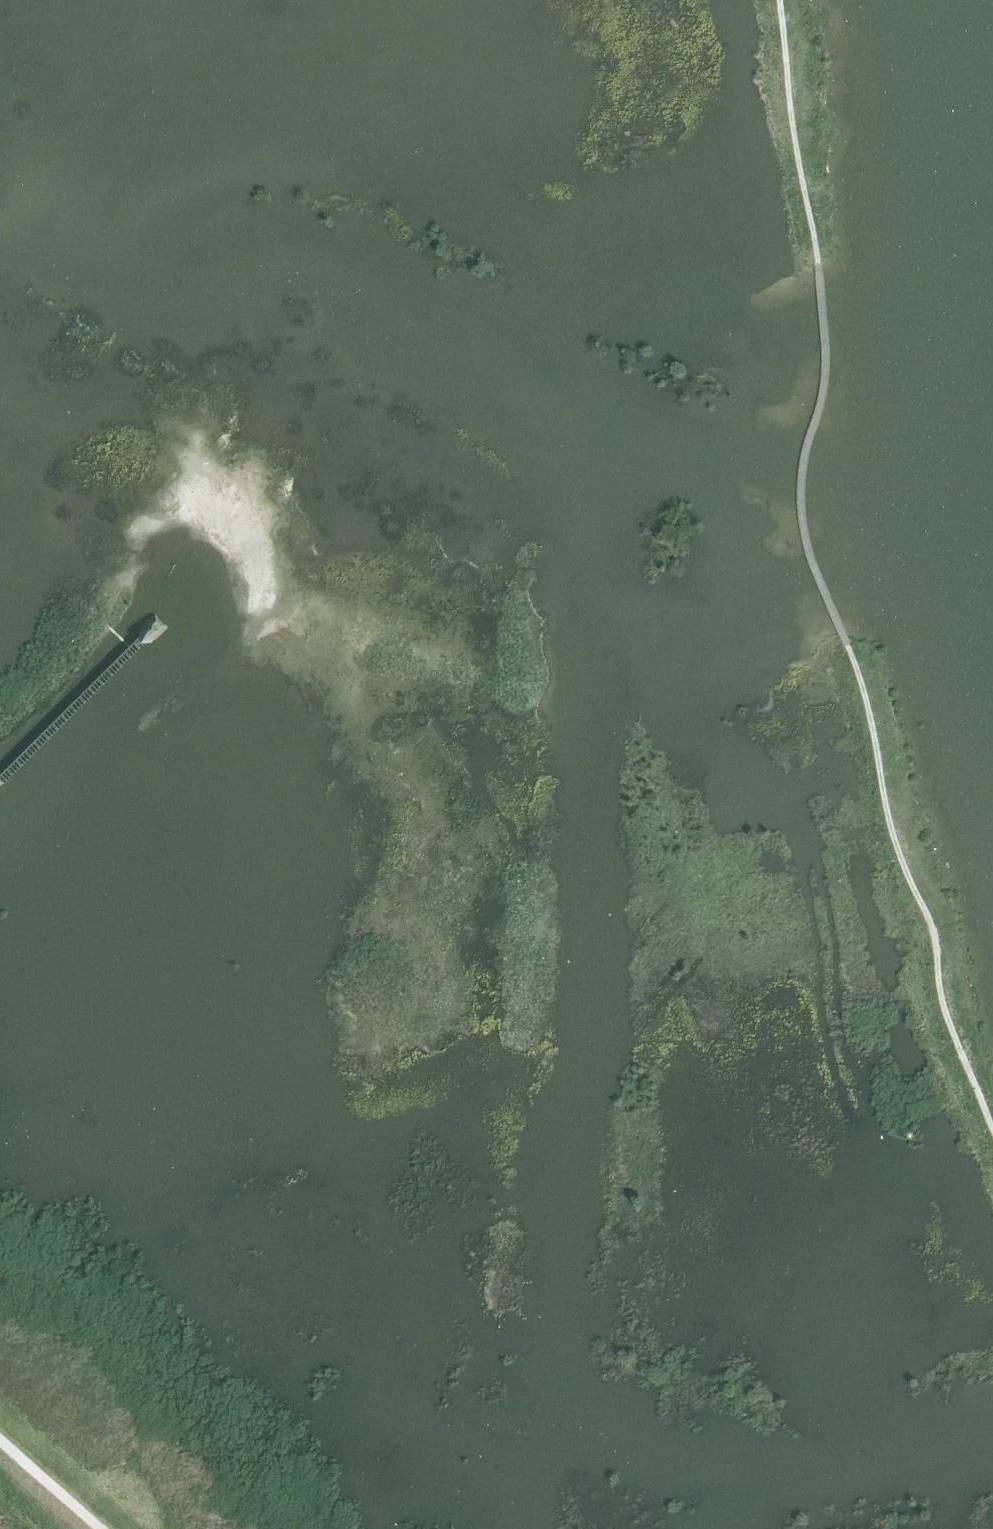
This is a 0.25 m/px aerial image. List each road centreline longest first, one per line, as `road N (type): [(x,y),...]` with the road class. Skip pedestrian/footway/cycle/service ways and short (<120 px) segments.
road 1 (track): [(782,0),(826,339),(826,384),(804,483),(809,547),(874,720),(896,843),(937,929),(944,1006),(992,1124)]
road 2 (track): [(101,1528),(0,1440)]

